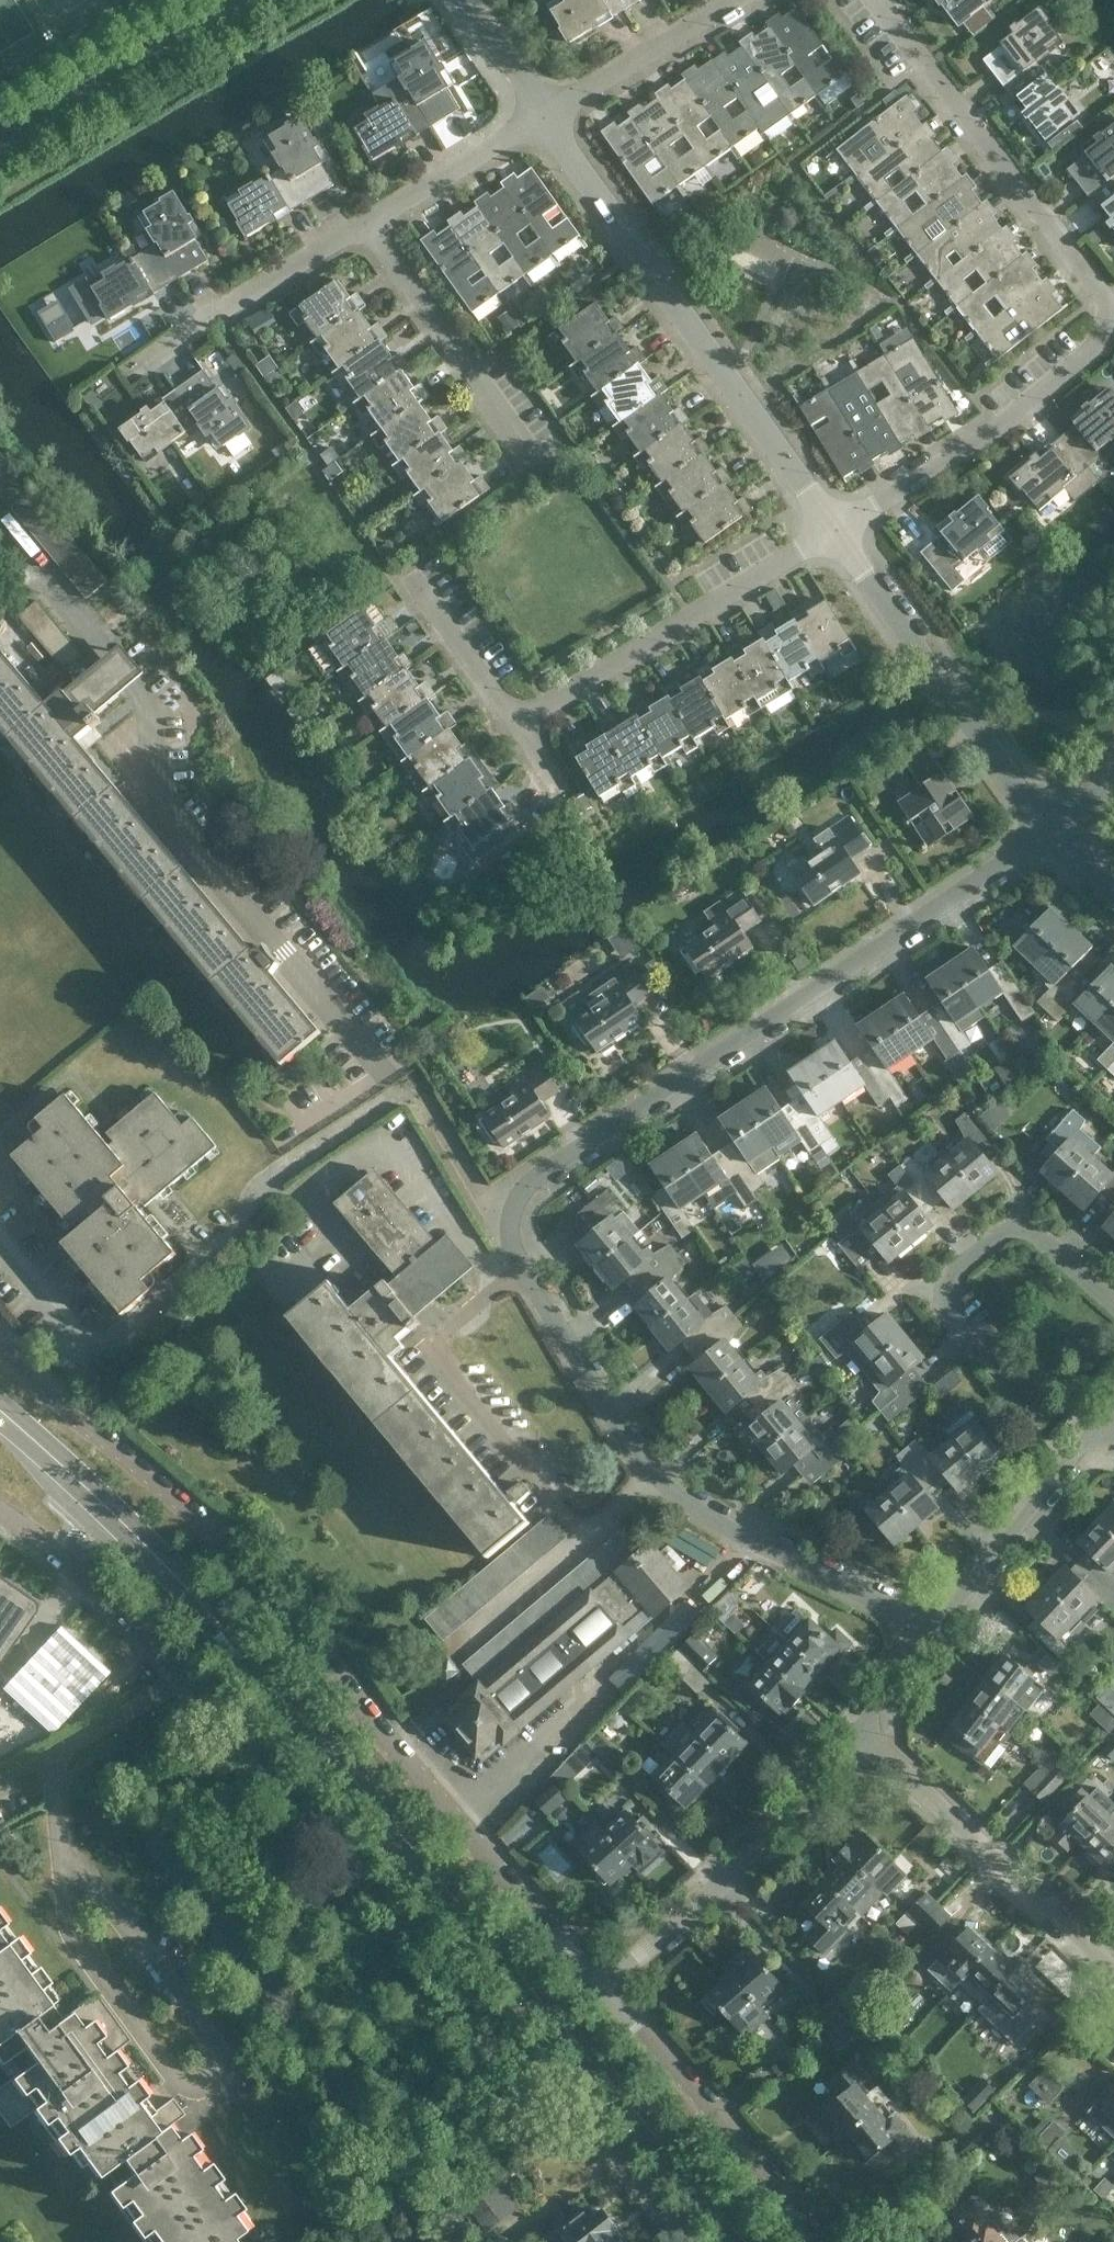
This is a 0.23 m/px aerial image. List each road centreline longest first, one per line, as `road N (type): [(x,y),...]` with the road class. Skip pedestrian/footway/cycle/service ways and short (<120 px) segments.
road 1 (secondary): [(751,2241),(361,1778),(127,1527),(0,1408)]
road 2 (residential): [(605,1984),(436,1807),(308,1632),(212,1530),(45,1398),(0,1345)]
road 3 (residential): [(692,2241),(184,1668)]
road 4 (residential): [(509,1226),(524,1192),(579,1146),(1048,831)]
road 5 (residential): [(840,524),(548,109)]
road 6 (residential): [(1113,302),(879,0)]
road 7 (residential): [(522,724),(840,524)]
road 8 (residential): [(1048,831),(840,524)]
road 9 (residential): [(593,1534),(438,1360),(438,1346),(525,1273)]
road 10 (residential): [(605,1984),(764,1843),(862,1735)]
road 11 (residential): [(1113,1970),(862,1735)]
road 12 (residential): [(830,2241),(605,1984)]
road 13 (residential): [(840,524),(1113,337)]
road 14 (residential): [(930,1632),(704,1512),(654,1475)]
road 15 (residential): [(134,371),(380,220)]
road 16 (unclassified): [(0,148),(243,0)]
road 17 (residential): [(984,1339),(945,1297),(947,1284),(958,1267),(1010,1233),(1035,1233),(1113,1303)]
road 18 (residential): [(930,1632),(1097,1423)]
road 19 (residential): [(511,445),(386,250),(380,220)]
road 20 (residential): [(184,1668),(0,1514)]
road 21 (residential): [(525,1273),(654,1475)]
road 22 (residential): [(738,0),(548,109)]
road 23 (residential): [(0,1784),(135,1708),(184,1668)]
road 24 (residential): [(380,220),(548,109)]
road 25 (residential): [(464,1643),(593,1534)]
road 26 (residential): [(522,724),(424,587)]
road 27 (residential): [(419,1095),(509,1226)]
road 28 (residential): [(0,525),(102,641)]
road 29 (residential): [(548,109),(454,0)]
road 30 (residential): [(862,1735),(930,1632)]

